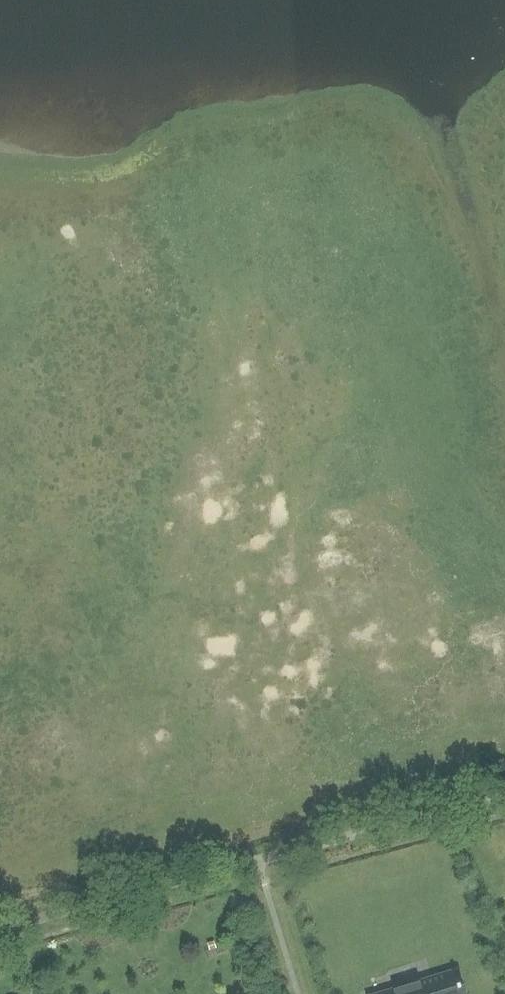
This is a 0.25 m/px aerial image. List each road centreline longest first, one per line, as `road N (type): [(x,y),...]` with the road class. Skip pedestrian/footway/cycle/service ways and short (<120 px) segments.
road 1 (residential): [(0,925),(504,790)]

